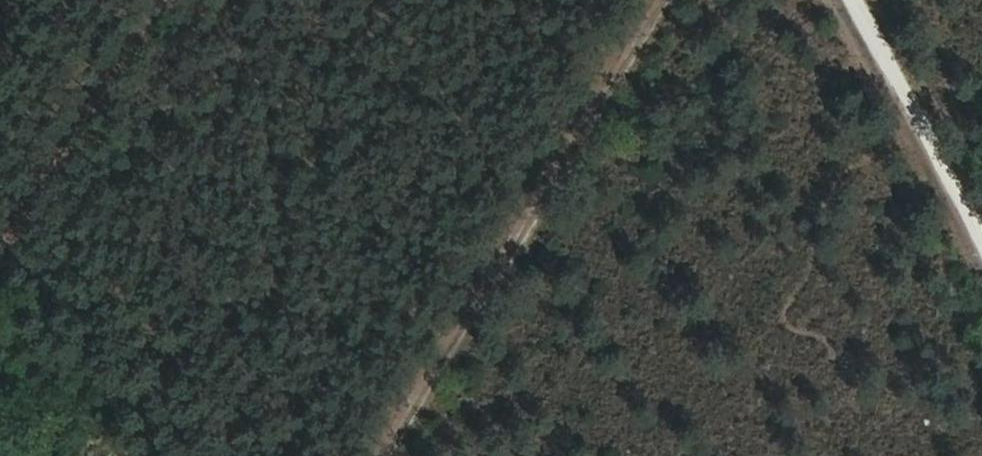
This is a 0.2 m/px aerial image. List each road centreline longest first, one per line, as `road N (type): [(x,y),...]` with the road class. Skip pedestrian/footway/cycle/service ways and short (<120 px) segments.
road 1 (track): [(392,455),(669,0)]
road 2 (track): [(183,0),(0,267)]
road 3 (track): [(866,0),(981,216)]

